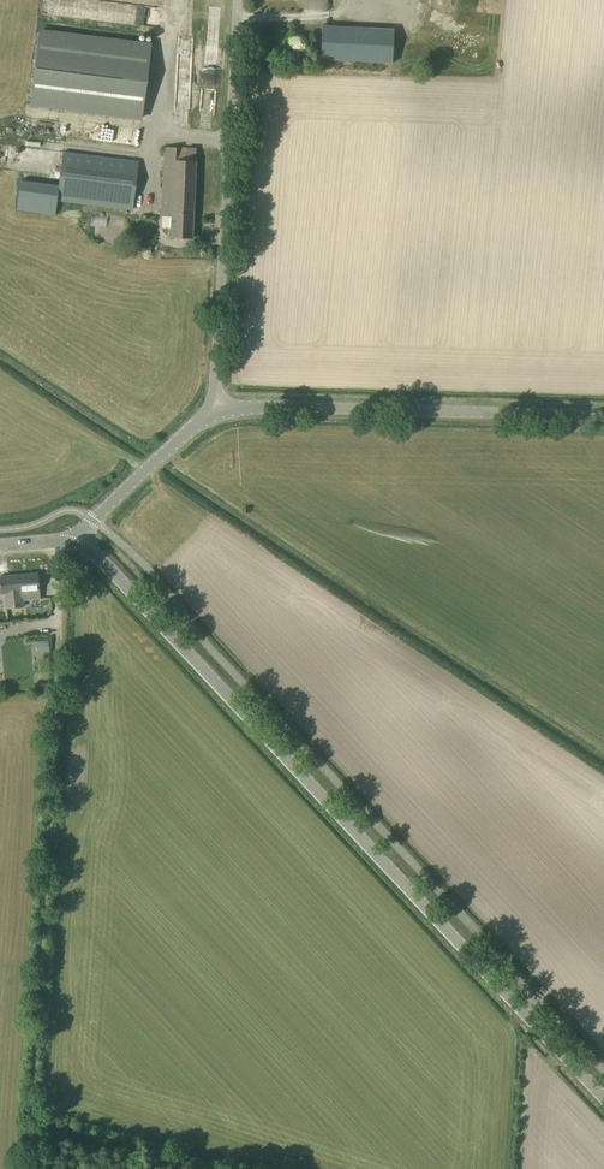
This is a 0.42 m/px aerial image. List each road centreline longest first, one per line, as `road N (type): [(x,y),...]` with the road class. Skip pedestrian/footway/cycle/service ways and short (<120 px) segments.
road 1 (tertiary): [(603,1098),(110,568),(71,541)]
road 2 (track): [(30,1168),(60,646),(57,554),(71,541)]
road 3 (unclassified): [(212,411),(239,0)]
road 4 (tertiary): [(603,414),(259,403),(212,411)]
road 5 (tertiary): [(212,411),(93,519)]

